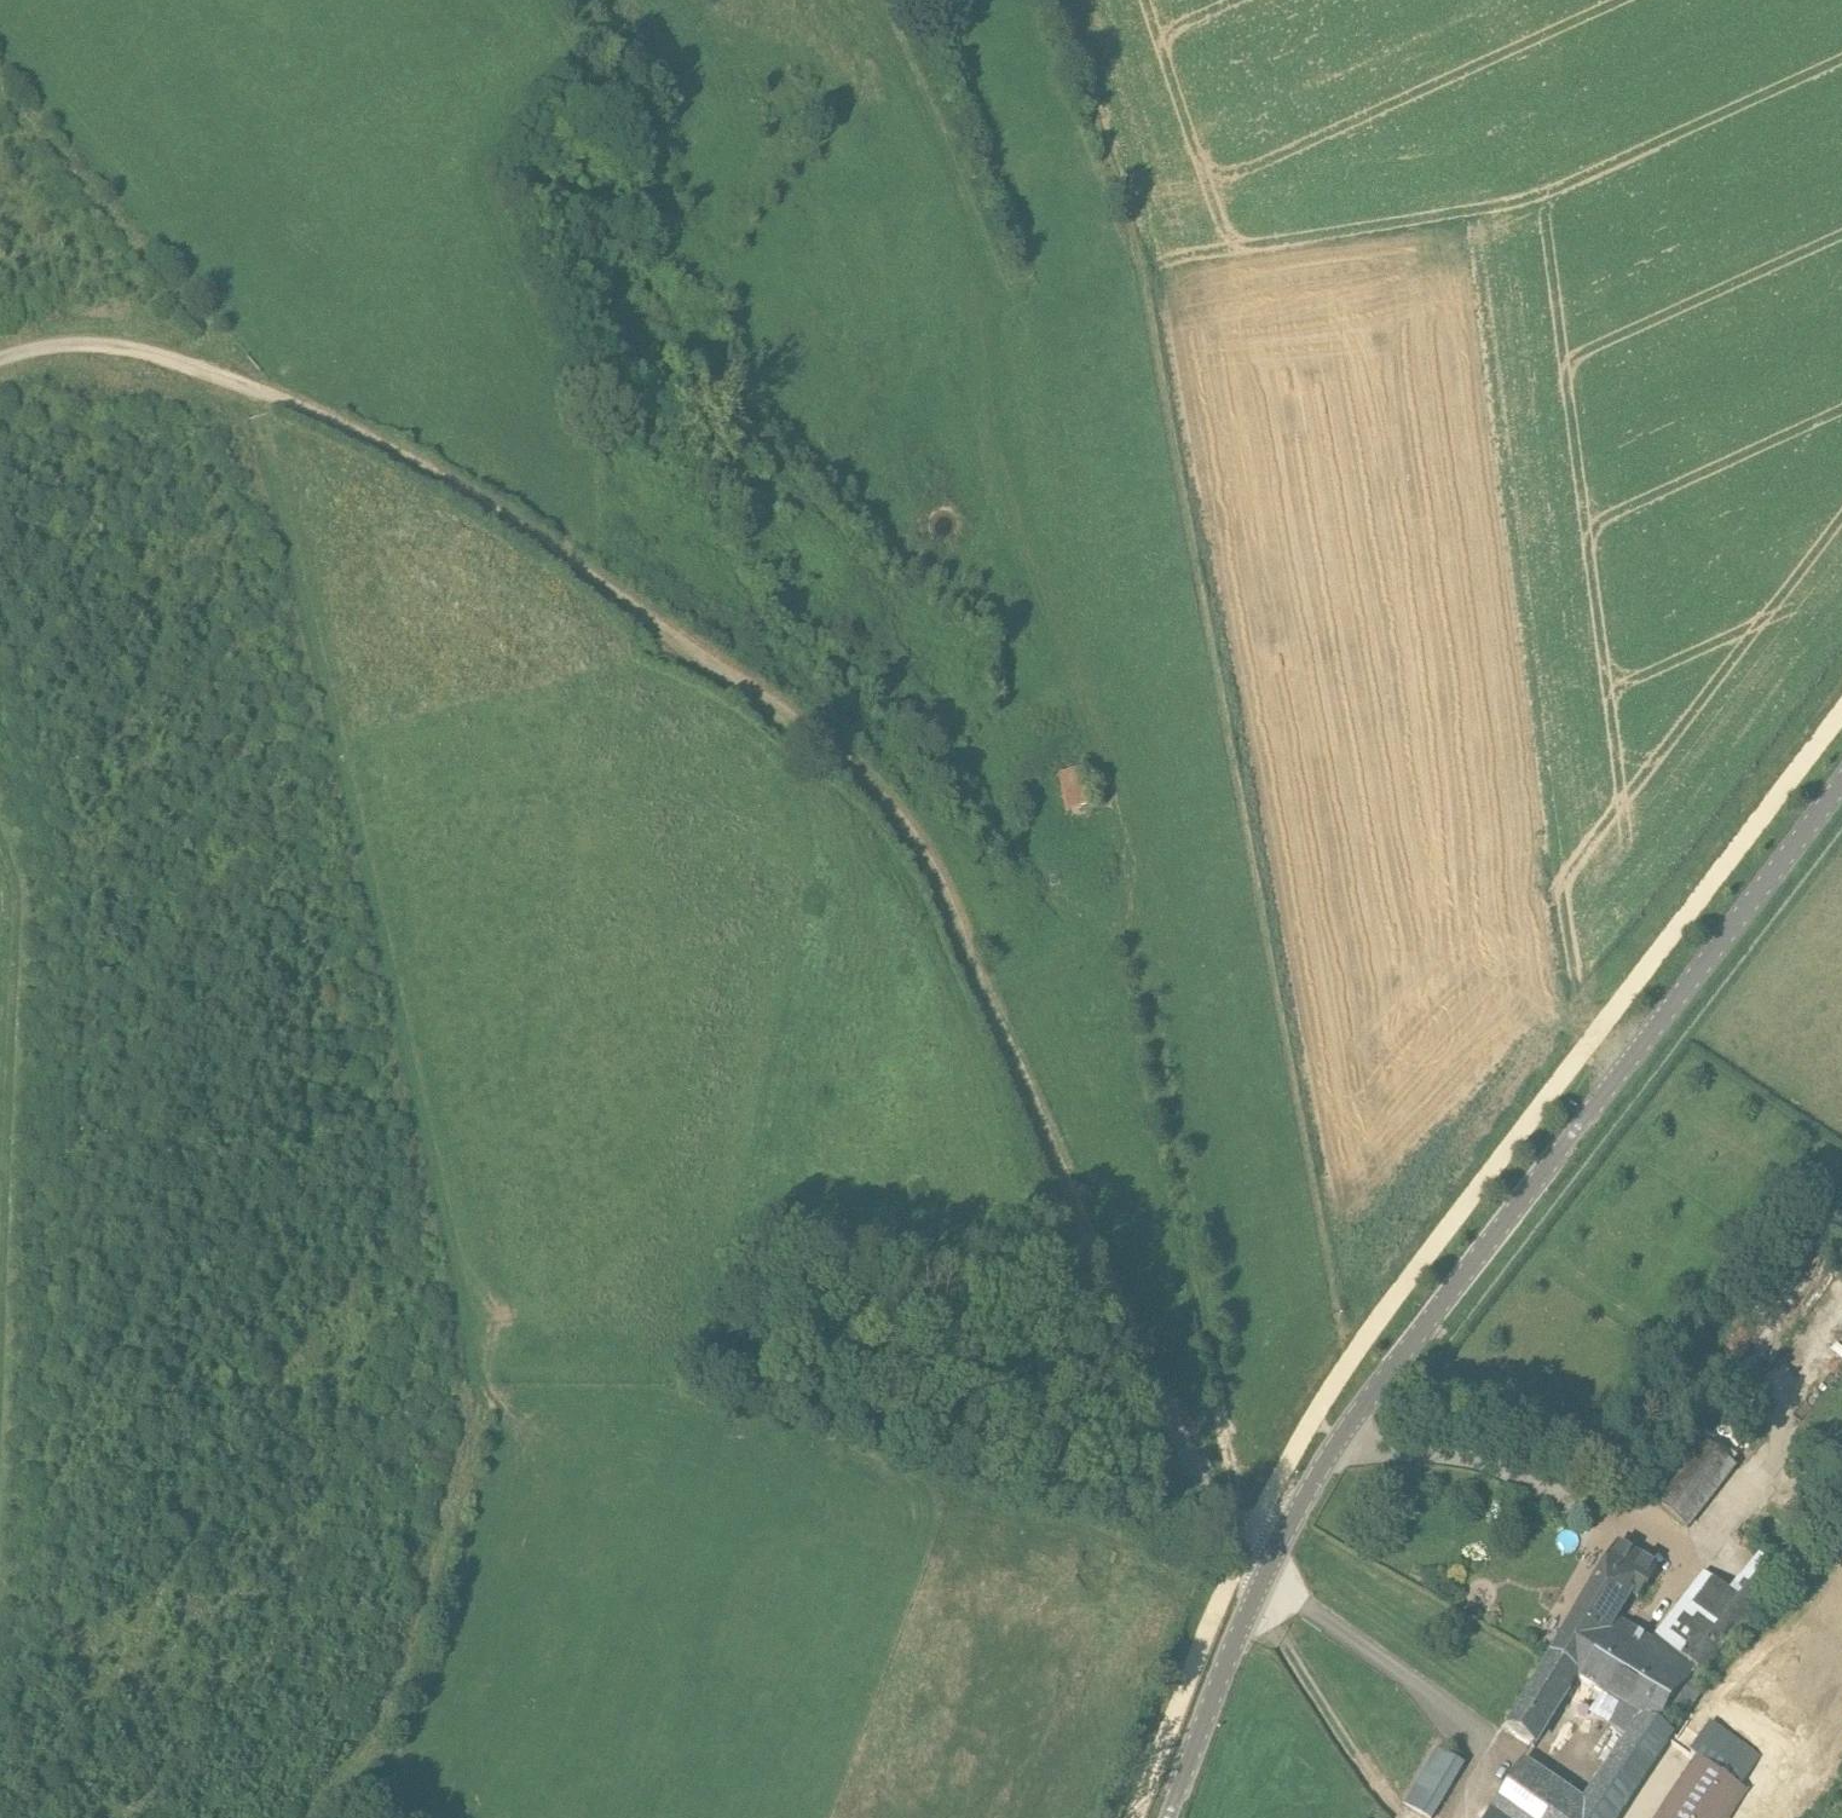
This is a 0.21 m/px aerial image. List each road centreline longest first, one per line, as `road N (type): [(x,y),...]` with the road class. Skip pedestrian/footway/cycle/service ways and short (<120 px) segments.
road 1 (track): [(1232,1533),(1070,1198),(955,921),(916,848),(867,785),(628,604),(482,505),(359,435),(149,353),(77,344),(0,357)]
road 2 (track): [(1232,1533),(1235,1492),(1105,751),(1004,469),(953,164),(878,0)]
road 3 (tertiary): [(1169,1817),(1243,1620),(1326,1461),(1841,782)]
road 4 (track): [(242,388),(202,323),(0,88)]
road 5 (track): [(1274,1583),(1275,1626),(1359,1764),(1403,1817)]
road 6 (track): [(988,1001),(1133,928)]
road 7 (track): [(560,631),(703,658)]

